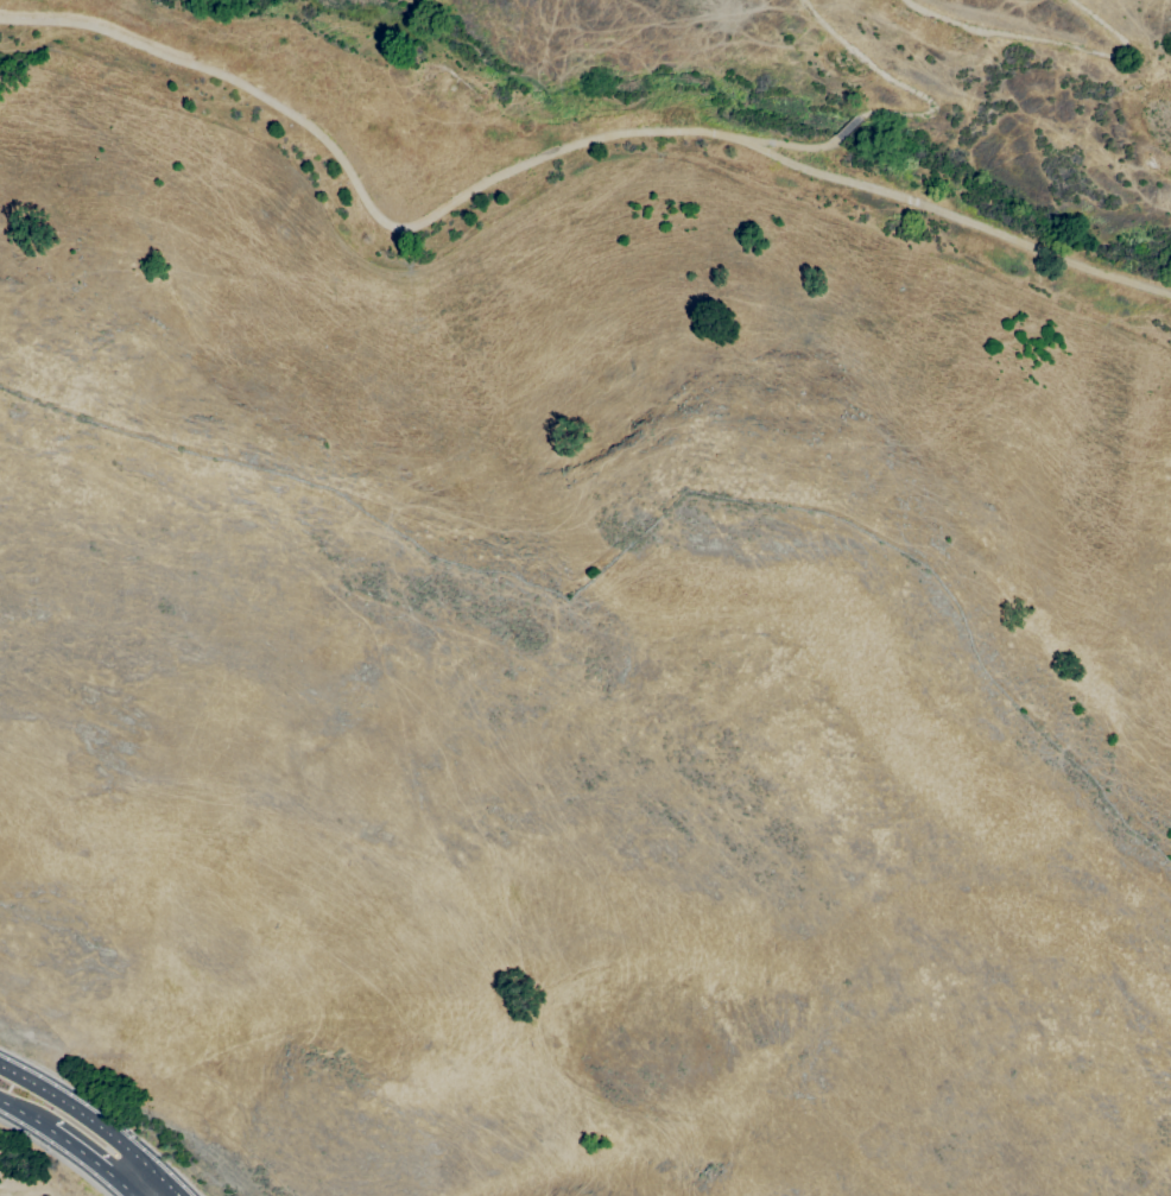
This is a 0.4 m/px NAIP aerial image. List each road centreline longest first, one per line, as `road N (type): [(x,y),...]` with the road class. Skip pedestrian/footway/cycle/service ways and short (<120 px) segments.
road 1 (secondary): [(152,1172),(108,1134),(0,1067)]

